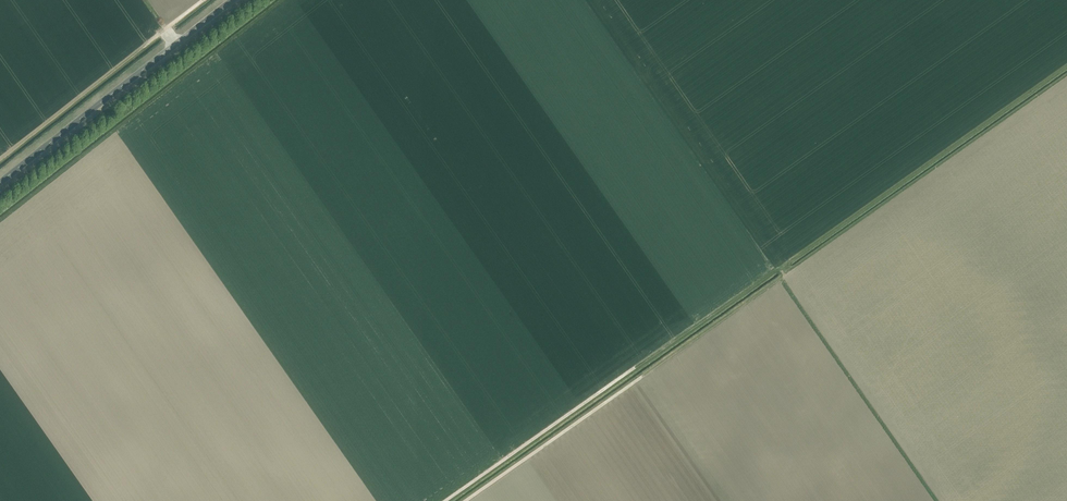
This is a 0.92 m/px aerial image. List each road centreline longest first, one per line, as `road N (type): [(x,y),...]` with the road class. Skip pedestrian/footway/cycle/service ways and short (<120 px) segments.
road 1 (unclassified): [(0,183),(234,0)]

